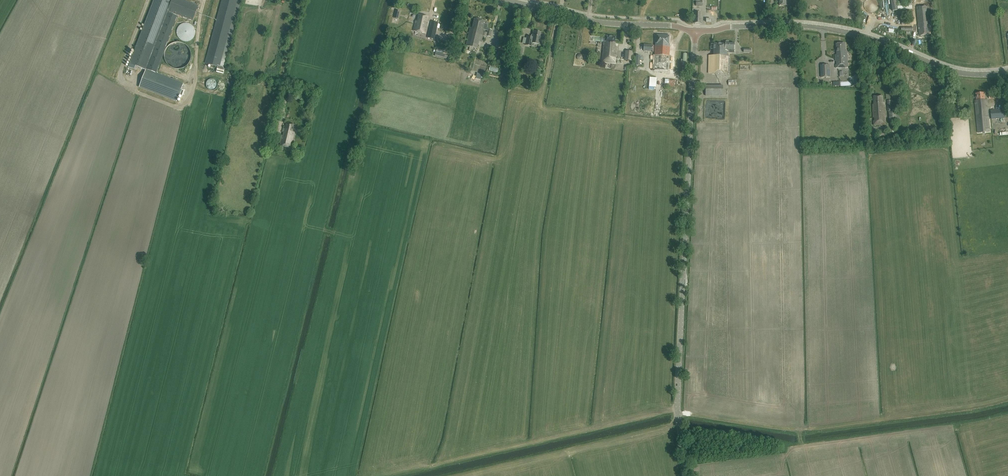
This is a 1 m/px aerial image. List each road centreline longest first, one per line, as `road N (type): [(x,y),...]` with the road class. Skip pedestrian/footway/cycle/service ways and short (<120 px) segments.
road 1 (tertiary): [(688,475),(678,377),(695,32)]
road 2 (tertiary): [(1007,72),(956,72),(868,37),(818,28),(695,32)]
road 3 (tertiary): [(695,32),(596,23),(511,0)]
road 4 (track): [(853,441),(806,447),(794,432),(679,412)]
road 5 (track): [(560,13),(536,149)]

